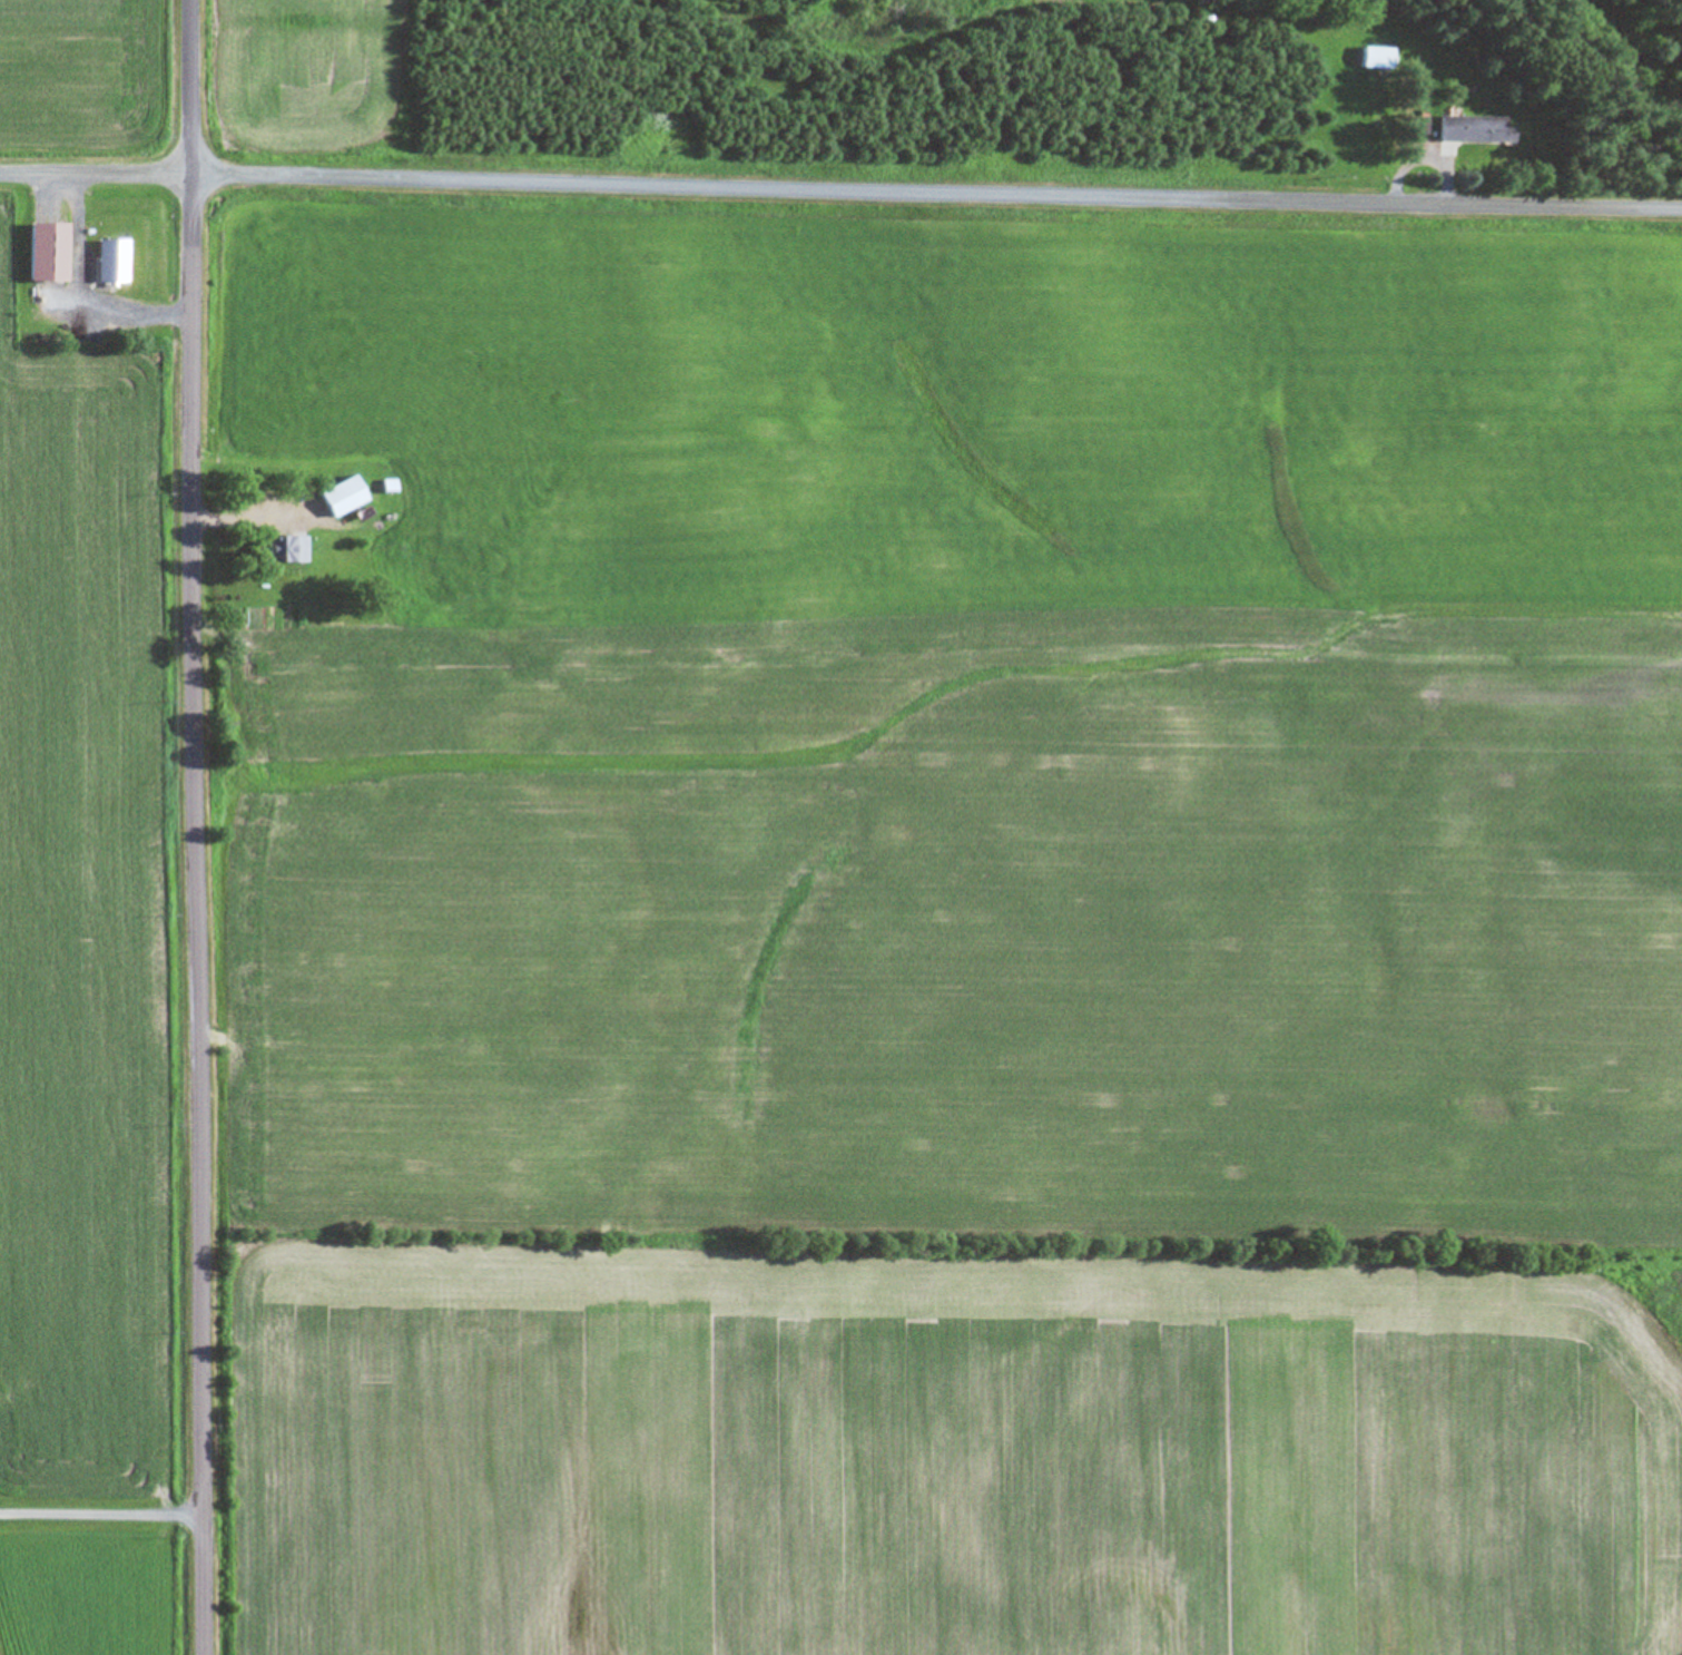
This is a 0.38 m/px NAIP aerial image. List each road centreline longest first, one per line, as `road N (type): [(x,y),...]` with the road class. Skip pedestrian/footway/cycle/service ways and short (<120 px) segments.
road 1 (residential): [(1681,207),(0,174)]
road 2 (residential): [(204,1654),(191,597),(195,0)]

